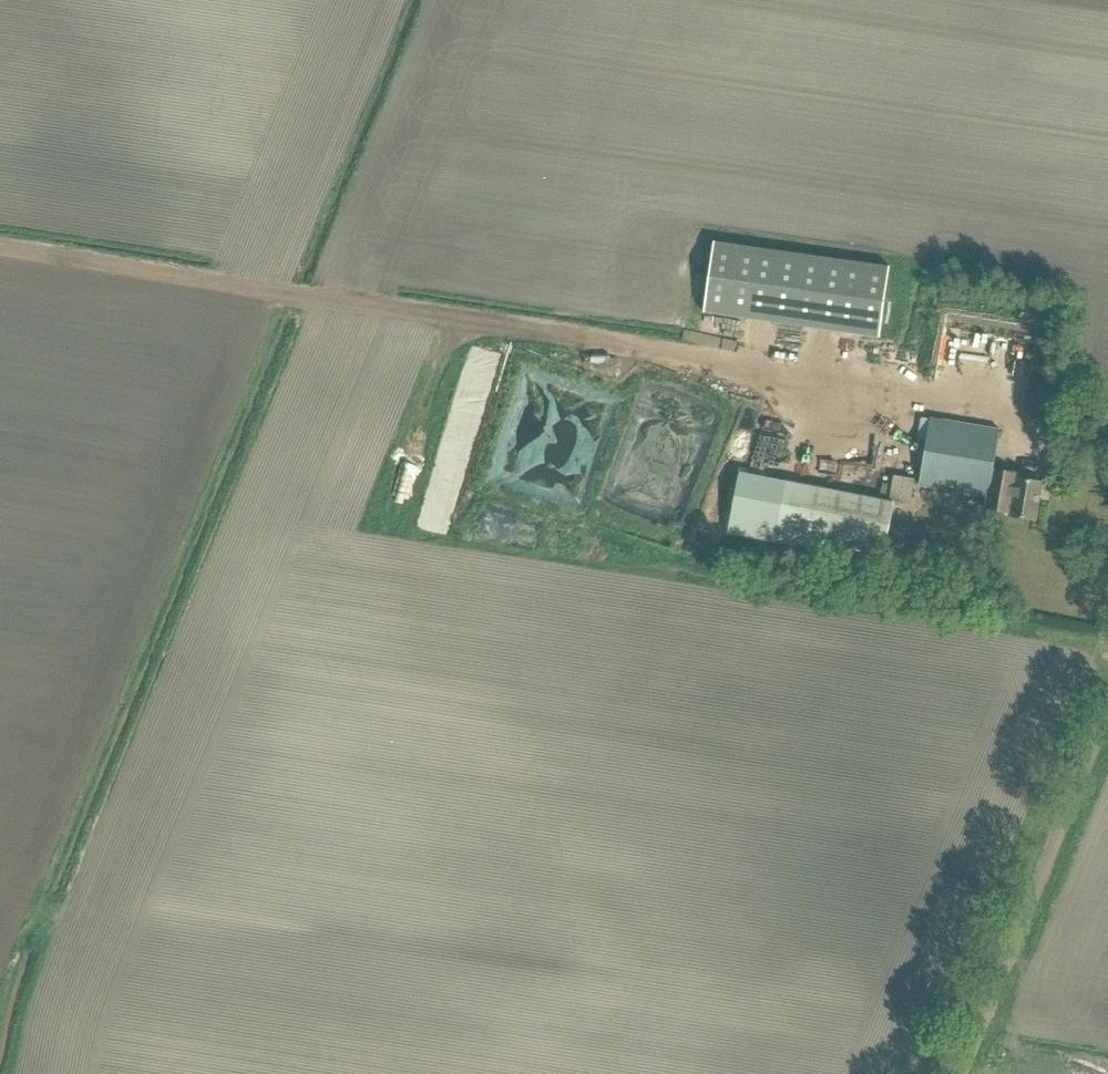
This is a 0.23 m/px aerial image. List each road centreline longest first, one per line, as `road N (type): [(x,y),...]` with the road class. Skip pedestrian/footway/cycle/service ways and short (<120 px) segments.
road 1 (unclassified): [(960,1073),(1107,708)]

